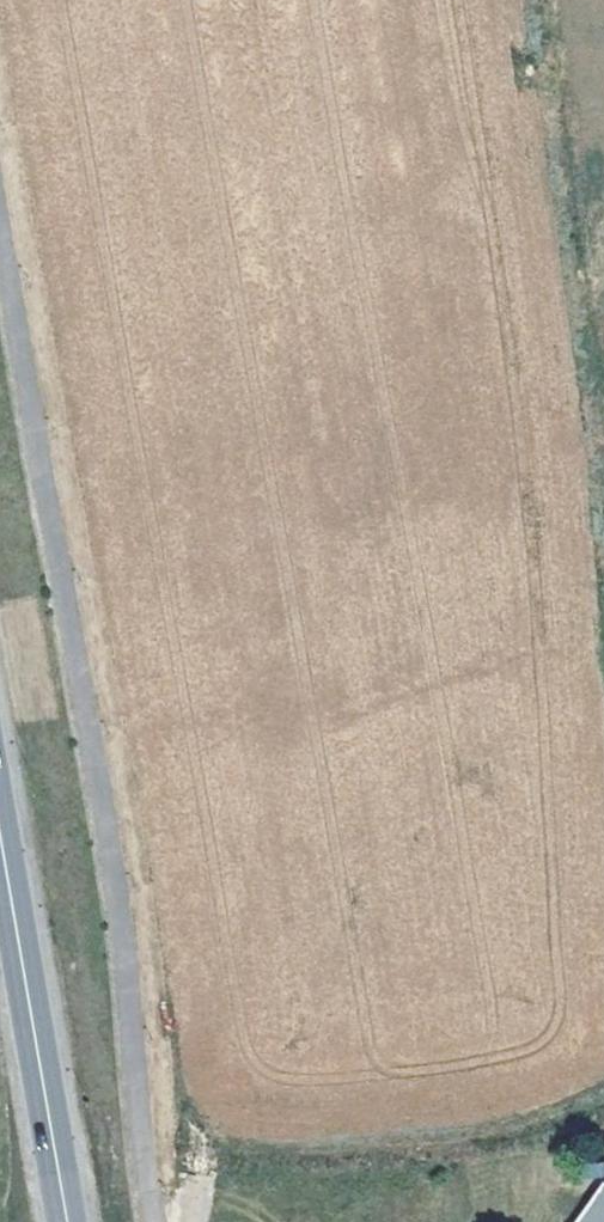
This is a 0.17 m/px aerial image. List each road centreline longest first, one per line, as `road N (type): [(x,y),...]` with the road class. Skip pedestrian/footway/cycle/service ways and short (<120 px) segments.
road 1 (primary): [(67,1221),(0,824)]

